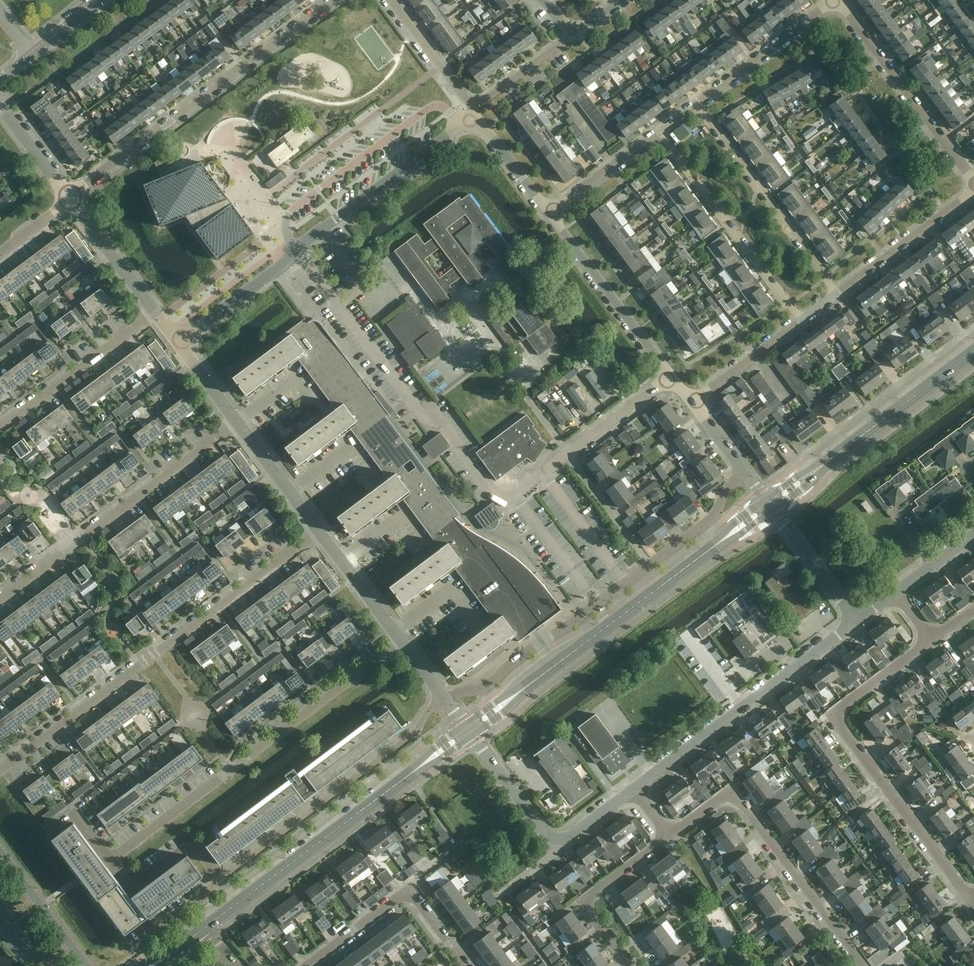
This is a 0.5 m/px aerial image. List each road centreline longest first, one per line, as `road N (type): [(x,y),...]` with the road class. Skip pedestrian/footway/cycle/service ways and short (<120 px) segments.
road 1 (residential): [(0,771),(318,531)]
road 2 (residential): [(133,948),(416,731),(443,700)]
road 3 (residential): [(443,700),(484,690),(715,518),(726,489),(745,473)]
road 4 (tertiary): [(467,732),(771,507)]
road 5 (residential): [(176,341),(471,118)]
road 6 (residential): [(109,860),(400,642)]
road 7 (residential): [(929,640),(832,717),(973,896)]
road 8 (residential): [(70,198),(330,0)]
road 9 (tertiary): [(209,925),(467,732)]
road 10 (residential): [(666,835),(731,791),(863,965)]
road 11 (residential): [(0,599),(237,422)]
road 12 (unclassified): [(636,787),(857,621)]
road 13 (tertiary): [(771,507),(973,354)]
road 14 (residential): [(659,130),(802,321)]
road 15 (residential): [(696,102),(838,293)]
road 16 (residential): [(973,182),(840,0)]
road 17 (residential): [(670,378),(549,212)]
road 18 (residential): [(0,428),(154,311)]
road 19 (residential): [(628,965),(591,916),(593,898),(666,835)]
road 20 (residential): [(838,293),(973,188)]
road 21 (residential): [(696,102),(833,0)]
road 22 (unclassified): [(559,846),(467,732)]
road 23 (unclassified): [(857,621),(771,507)]
road 24 (tertiary): [(86,965),(0,852)]
road 25 (unclassified): [(154,311),(70,198)]
road 26 (unclassified): [(400,642),(318,531)]
road 27 (residential): [(549,212),(659,130)]
road 28 (unclassified): [(318,531),(237,422)]
road 29 (residential): [(695,404),(802,321)]
road 30 (residential): [(393,0),(473,102)]
road 31 (unclassified): [(0,80),(99,0)]
road 32 (residential): [(569,455),(670,378)]
road 33 (residential): [(306,965),(407,889)]
road 34 (residential): [(549,212),(486,127),(471,118)]

